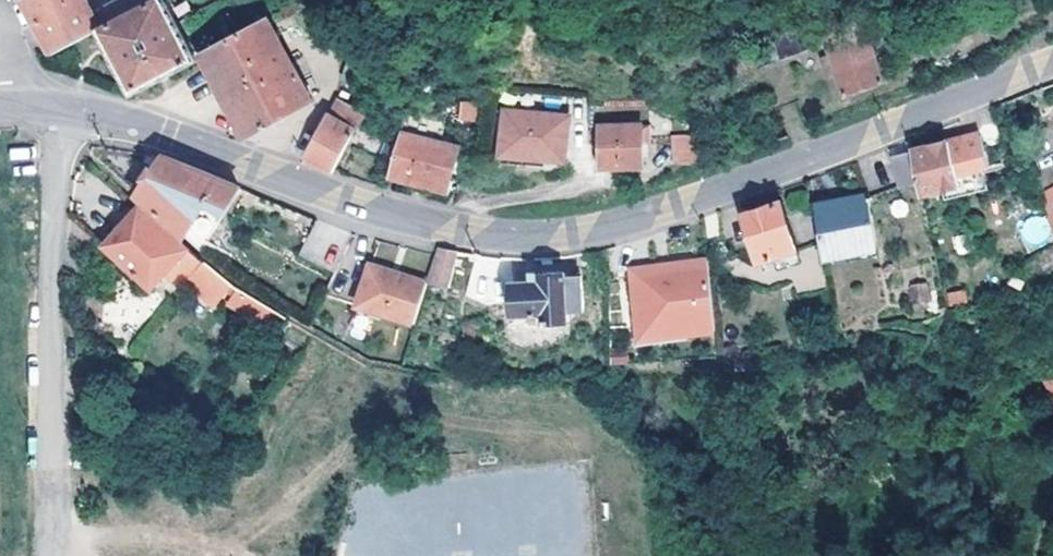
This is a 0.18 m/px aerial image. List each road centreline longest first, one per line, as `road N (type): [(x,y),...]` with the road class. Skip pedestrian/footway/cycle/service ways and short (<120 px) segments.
road 1 (tertiary): [(65,107),(101,110),(395,220),(474,238),(543,238),(598,227),(1052,56)]
road 2 (residential): [(65,107),(48,279),(54,474)]

